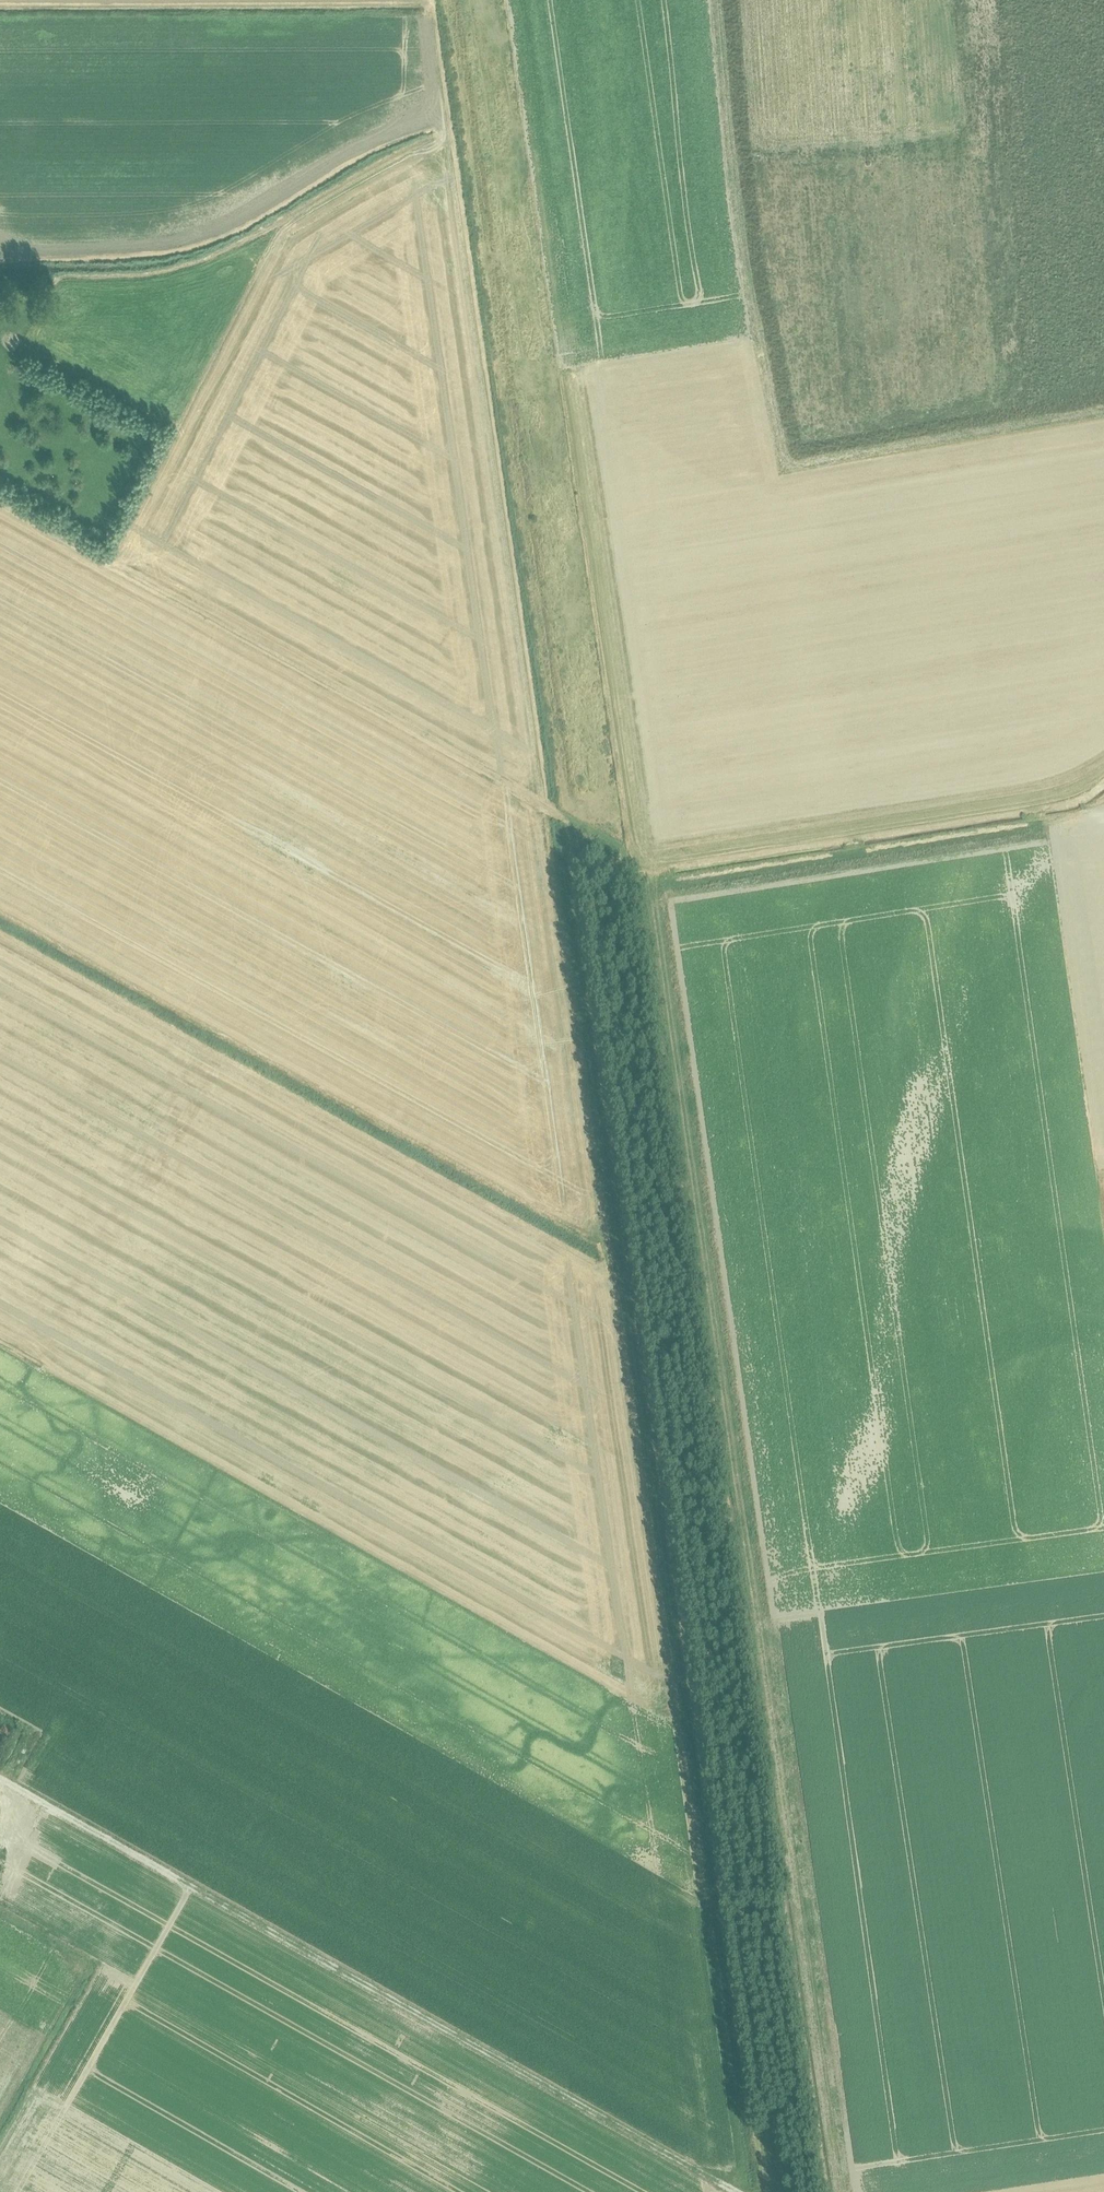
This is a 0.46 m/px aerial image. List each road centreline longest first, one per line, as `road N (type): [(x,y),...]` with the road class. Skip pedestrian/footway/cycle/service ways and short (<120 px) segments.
road 1 (track): [(767,2191),(773,2170),(590,847)]
road 2 (track): [(731,2191),(0,1783)]
road 3 (track): [(0,506),(590,847)]
road 4 (track): [(590,847),(645,867),(1072,803),(1103,786)]

